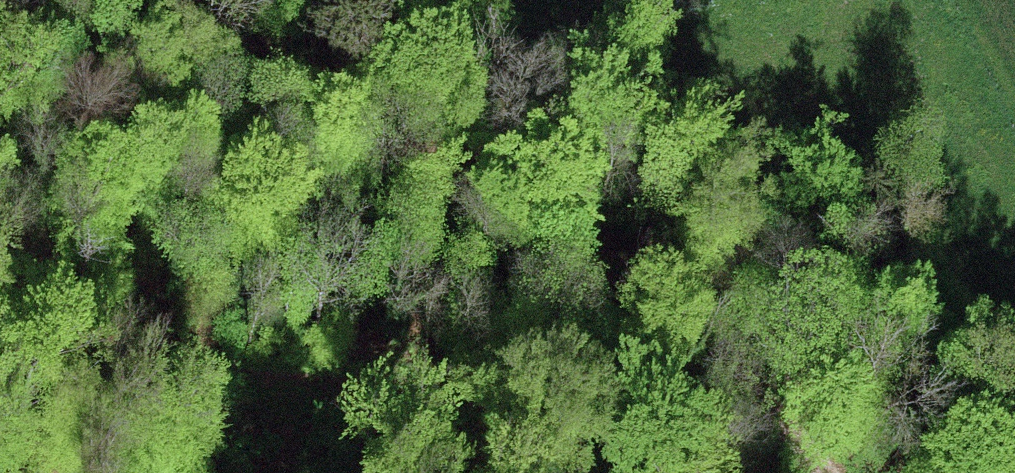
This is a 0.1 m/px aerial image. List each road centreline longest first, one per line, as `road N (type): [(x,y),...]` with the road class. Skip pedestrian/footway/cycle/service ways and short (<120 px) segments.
road 1 (track): [(820,472),(715,362),(196,0)]
road 2 (track): [(0,338),(303,381),(696,456),(717,472)]

